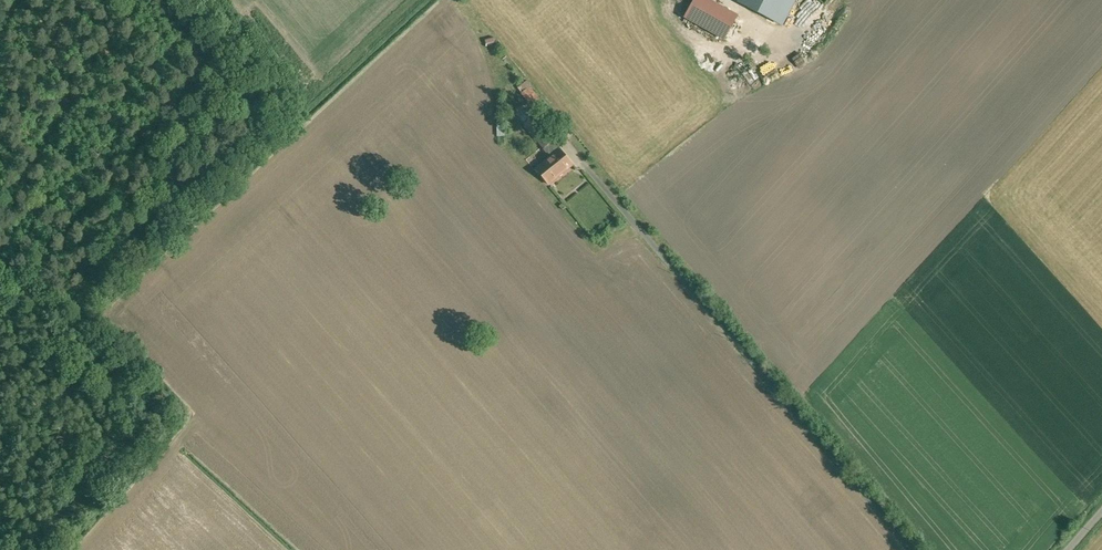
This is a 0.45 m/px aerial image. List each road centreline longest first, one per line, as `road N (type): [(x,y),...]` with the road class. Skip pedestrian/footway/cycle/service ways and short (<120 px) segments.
road 1 (track): [(0,261),(56,313),(254,130),(252,104),(164,0)]

